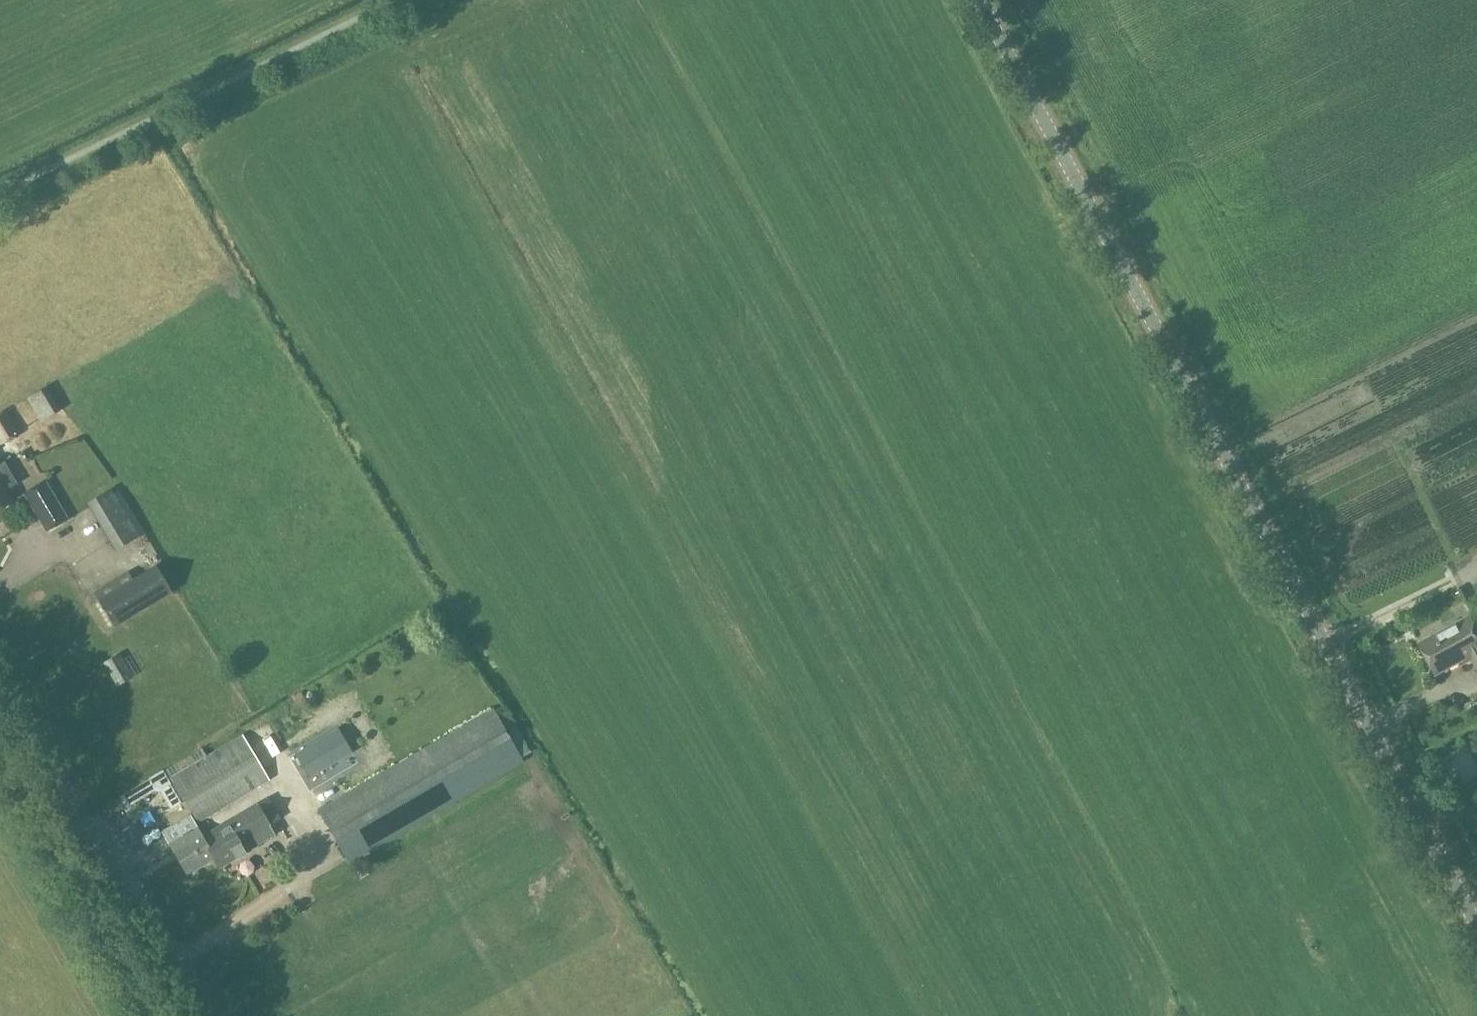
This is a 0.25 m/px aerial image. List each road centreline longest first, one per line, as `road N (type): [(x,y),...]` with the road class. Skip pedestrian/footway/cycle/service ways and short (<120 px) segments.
road 1 (tertiary): [(1476,923),(977,0)]
road 2 (unclassified): [(212,1015),(0,663)]
road 3 (track): [(166,1015),(0,746)]

